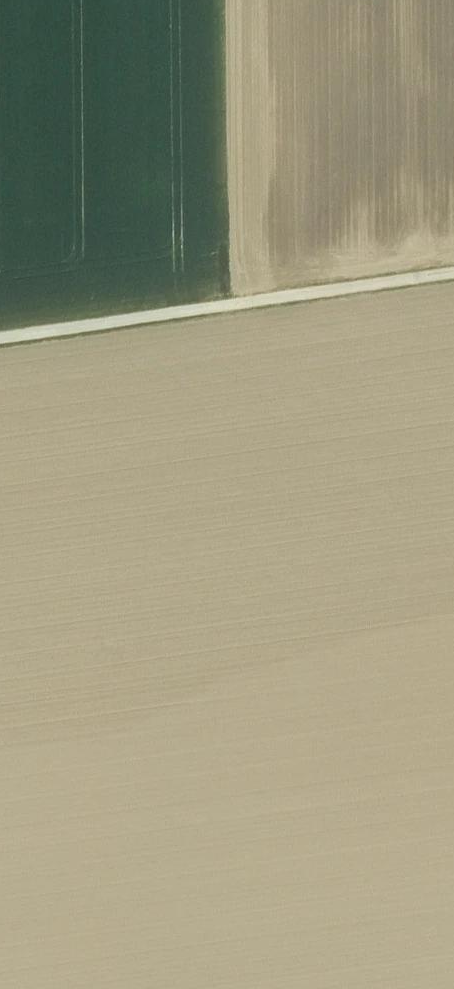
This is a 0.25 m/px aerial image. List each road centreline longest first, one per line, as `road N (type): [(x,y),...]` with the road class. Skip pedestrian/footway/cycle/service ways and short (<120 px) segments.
road 1 (track): [(0,338),(453,274)]

